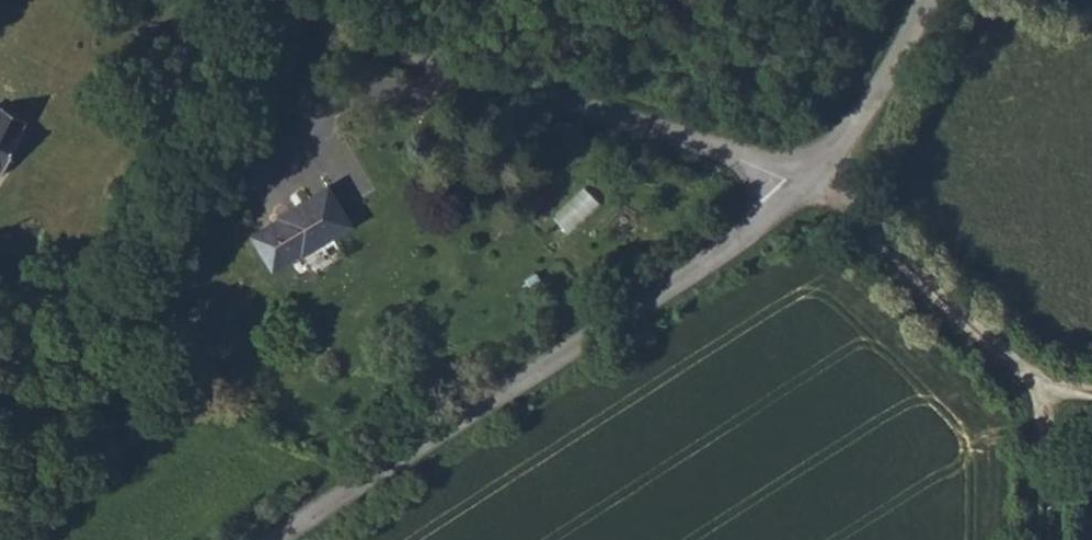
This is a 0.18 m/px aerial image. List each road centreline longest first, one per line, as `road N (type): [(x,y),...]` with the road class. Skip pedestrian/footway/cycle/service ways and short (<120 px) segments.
road 1 (unclassified): [(817,174),(778,212),(272,539)]
road 2 (unclassified): [(817,174),(786,177),(474,74),(309,0)]
road 3 (track): [(1091,398),(1045,395),(817,174)]
road 4 (unclassified): [(926,0),(878,98),(817,174)]
road 5 (track): [(1044,539),(1045,395)]

